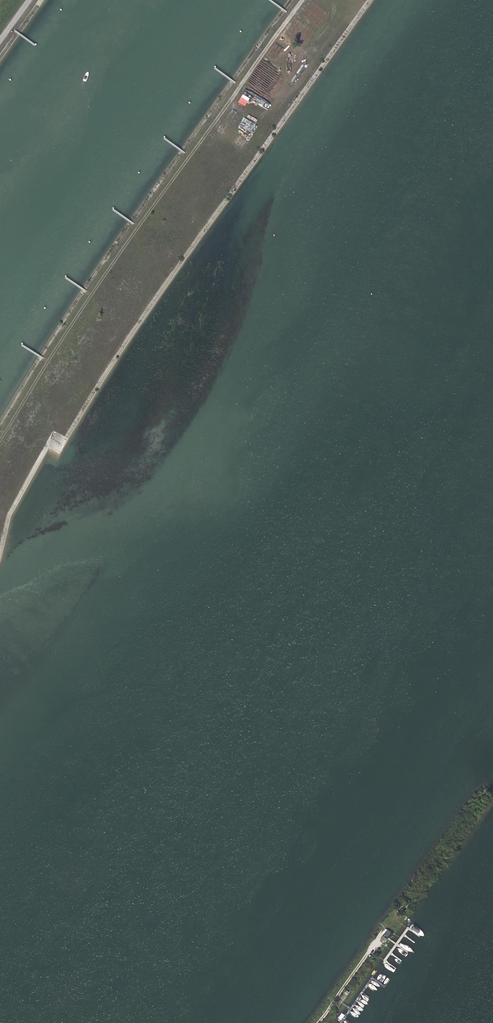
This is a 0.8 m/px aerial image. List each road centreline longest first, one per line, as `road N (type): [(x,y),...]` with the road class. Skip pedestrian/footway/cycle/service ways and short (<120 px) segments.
road 1 (track): [(0,441),(94,293),(303,0)]
road 2 (track): [(361,0),(63,426)]

